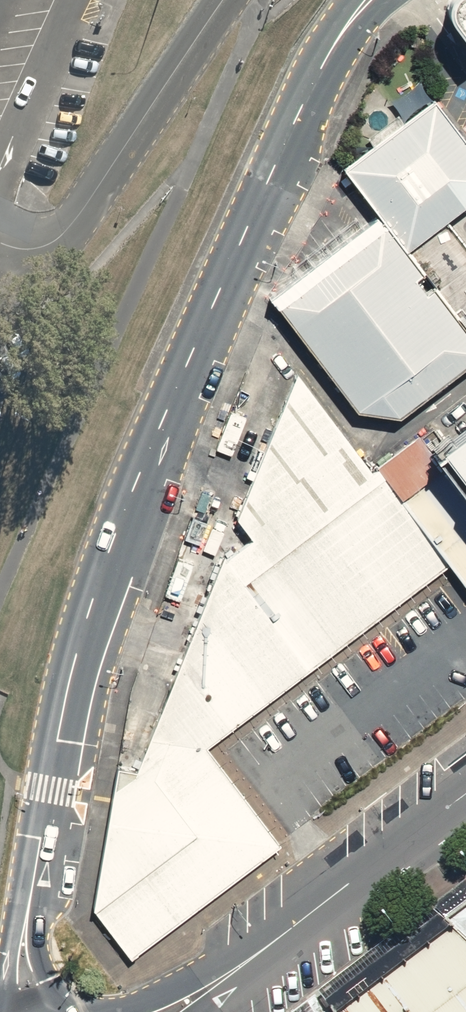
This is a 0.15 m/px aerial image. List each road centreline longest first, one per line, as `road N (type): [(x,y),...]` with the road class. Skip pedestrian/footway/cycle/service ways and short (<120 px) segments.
road 1 (secondary): [(369,0),(301,105),(121,515),(80,642),(46,791),(27,933),(29,1011)]
road 2 (secondary): [(465,793),(172,1011)]

